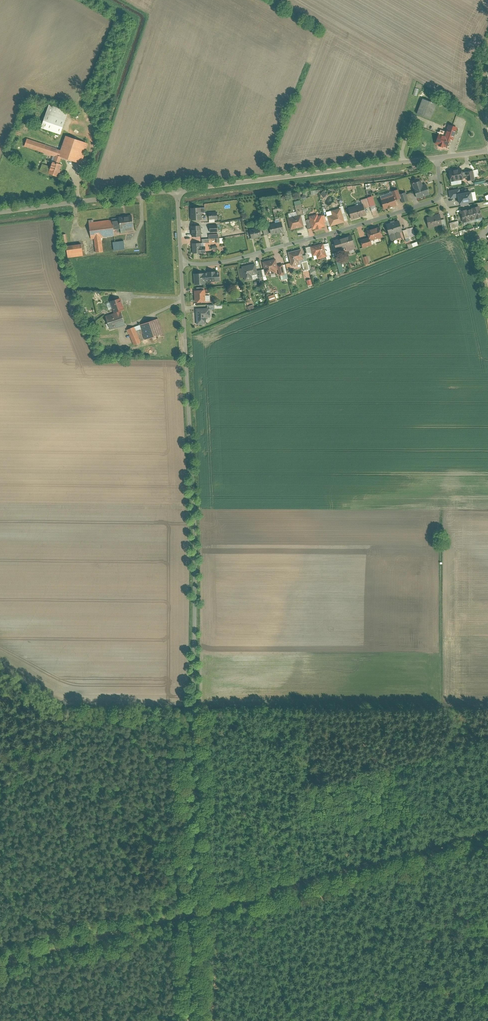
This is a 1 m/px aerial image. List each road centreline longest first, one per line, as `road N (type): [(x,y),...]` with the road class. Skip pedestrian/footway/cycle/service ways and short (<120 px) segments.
road 1 (unclassified): [(182,261),(194,538),(191,1020)]
road 2 (track): [(487,830),(0,963)]
road 3 (residential): [(436,159),(439,198),(237,258),(182,261)]
road 4 (unclassified): [(436,159),(176,190)]
road 5 (unclassified): [(176,190),(0,212)]

